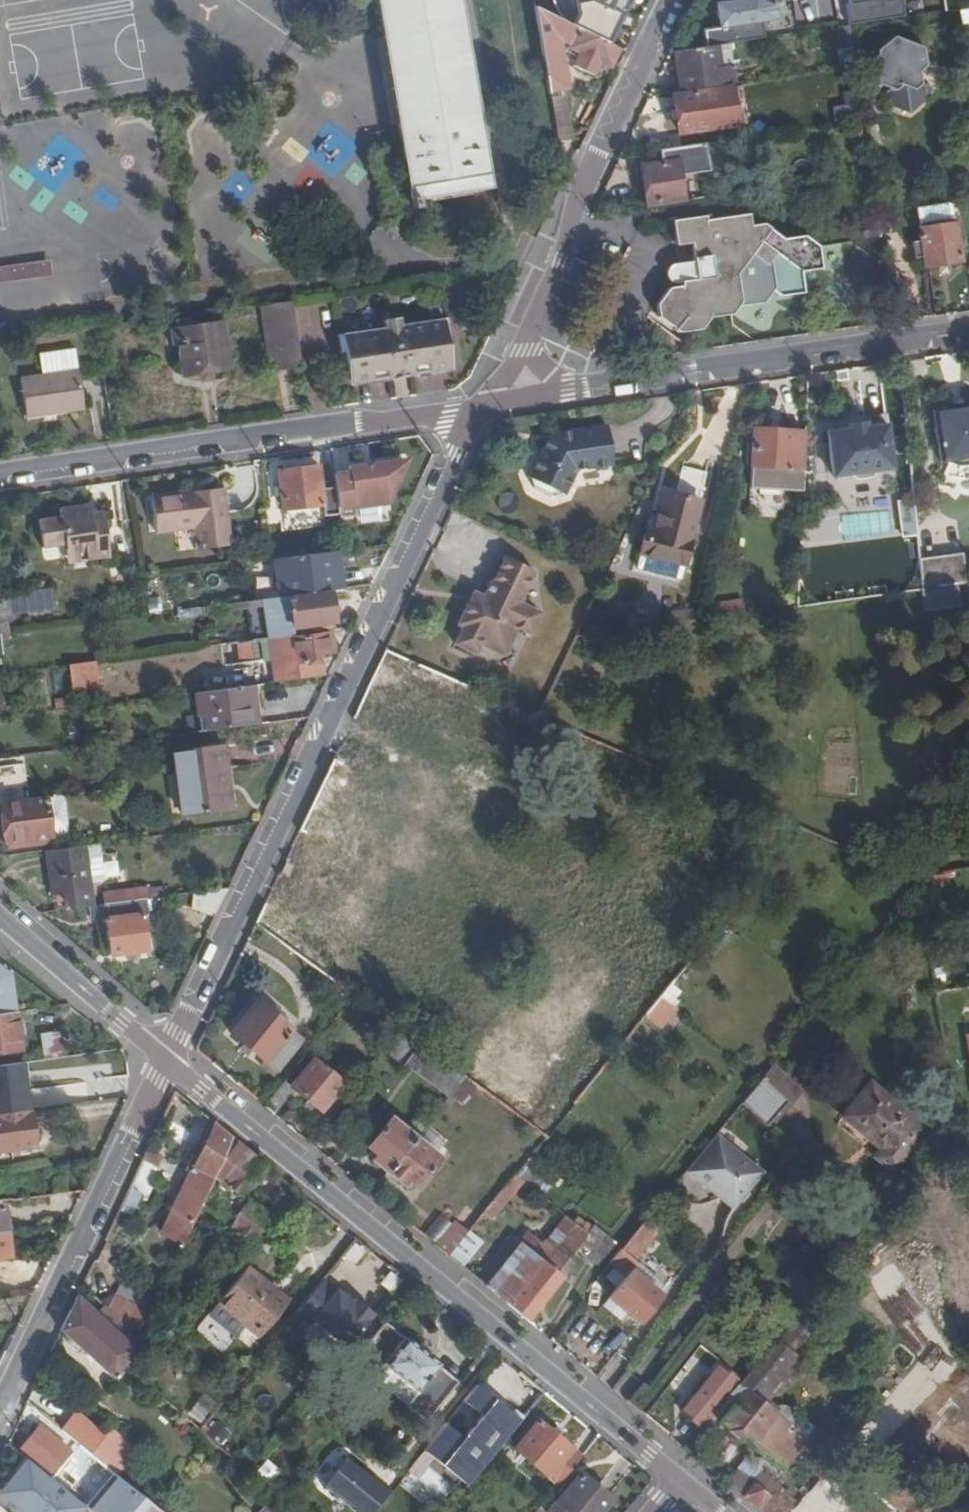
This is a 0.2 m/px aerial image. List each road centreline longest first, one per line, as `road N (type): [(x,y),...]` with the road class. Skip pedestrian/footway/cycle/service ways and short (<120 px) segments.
road 1 (residential): [(481,405),(170,1056)]
road 2 (residential): [(683,1473),(170,1056)]
road 3 (residential): [(0,474),(481,405)]
road 4 (residential): [(569,388),(968,328)]
road 5 (residential): [(170,1056),(0,1417)]
road 6 (residential): [(675,0),(557,261),(527,347)]
road 7 (residential): [(170,1056),(0,917)]

